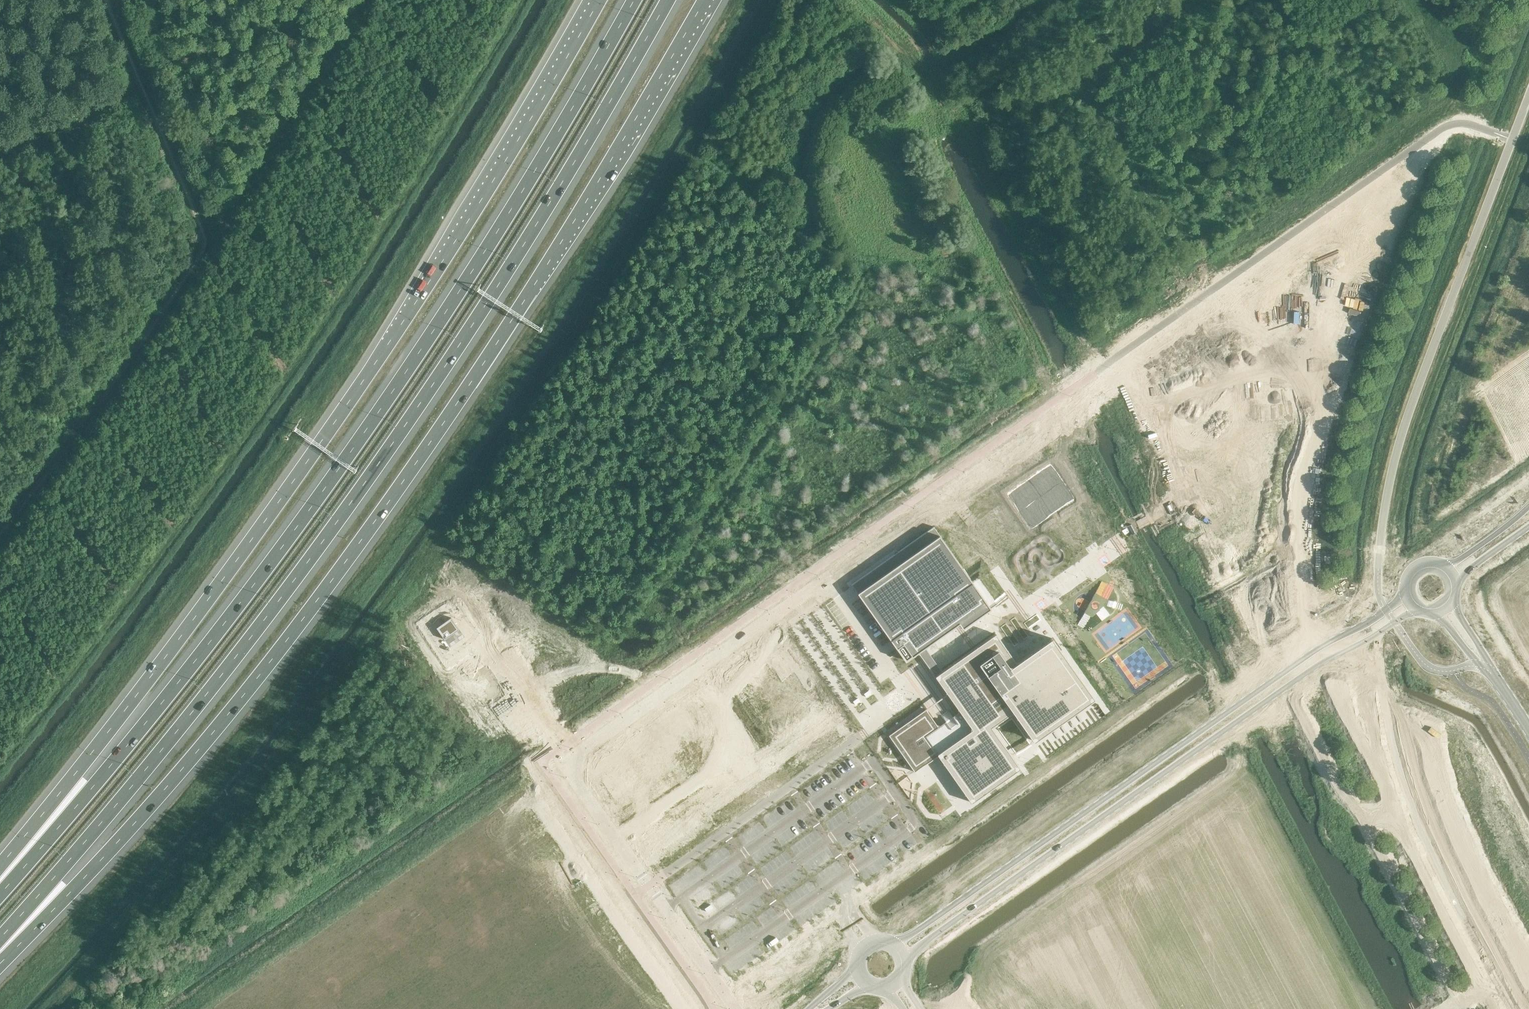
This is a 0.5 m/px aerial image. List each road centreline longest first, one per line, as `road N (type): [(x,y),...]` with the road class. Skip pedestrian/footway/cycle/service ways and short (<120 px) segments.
road 1 (motorway): [(0,957),(139,818),(306,614),(462,397),(704,0)]
road 2 (motorway): [(0,944),(208,693),(387,453),(510,269),(667,0)]
road 3 (motorway): [(633,0),(359,440),(187,672),(0,892)]
road 4 (motorway): [(599,0),(377,361),(188,626),(0,865)]
road 5 (unclassified): [(736,1008),(577,781),(582,750),(1156,350)]
road 6 (tertiary): [(903,959),(1394,622)]
road 7 (tertiary): [(1386,610),(895,946)]
road 8 (unclassified): [(1386,610),(1378,556),(1402,431),(1528,95)]
road 9 (unclassified): [(1490,671),(1431,669),(1394,622)]

